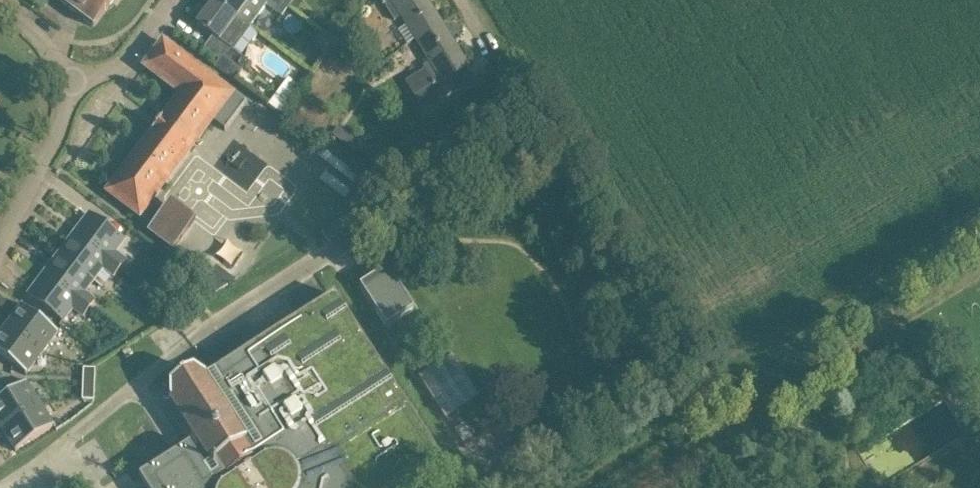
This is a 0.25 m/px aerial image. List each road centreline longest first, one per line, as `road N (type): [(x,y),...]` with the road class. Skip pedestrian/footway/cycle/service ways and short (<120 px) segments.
road 1 (track): [(608,487),(979,253)]
road 2 (residential): [(0,253),(67,108),(69,85)]
road 3 (residential): [(69,85),(121,68),(172,0)]

